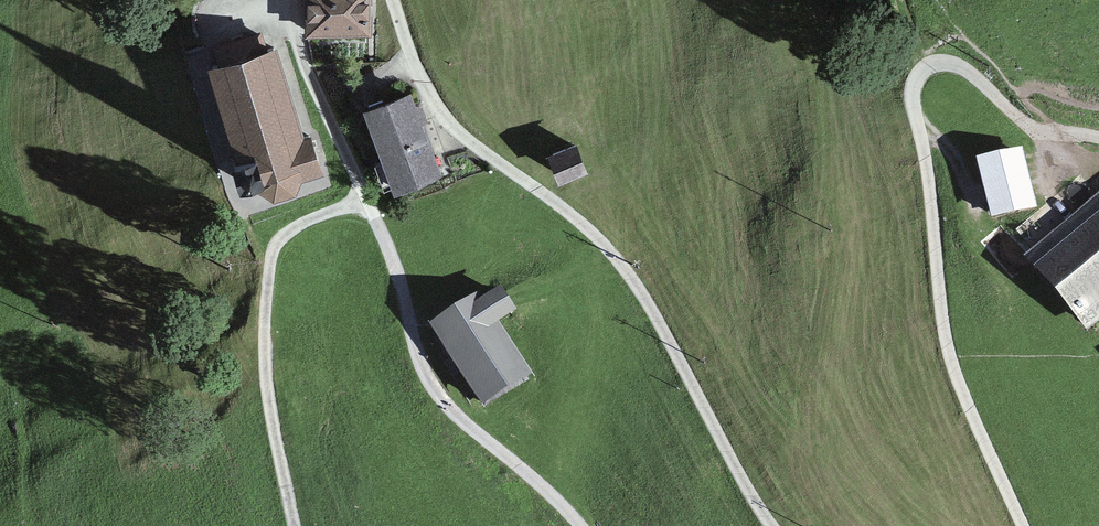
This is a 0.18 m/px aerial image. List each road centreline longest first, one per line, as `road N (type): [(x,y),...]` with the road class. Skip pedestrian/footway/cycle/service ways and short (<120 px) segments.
road 1 (residential): [(1098,137),(1027,123),(954,64),(927,67),(915,80),(946,337),(1025,525)]
road 2 (residential): [(773,525),(624,265),(582,224),(452,127),(421,76),(394,0)]
road 3 (unclassified): [(369,195),(395,250),(404,330),(444,410),(552,486),(581,525)]
road 4 (residential): [(295,0),(308,70),(369,195)]

